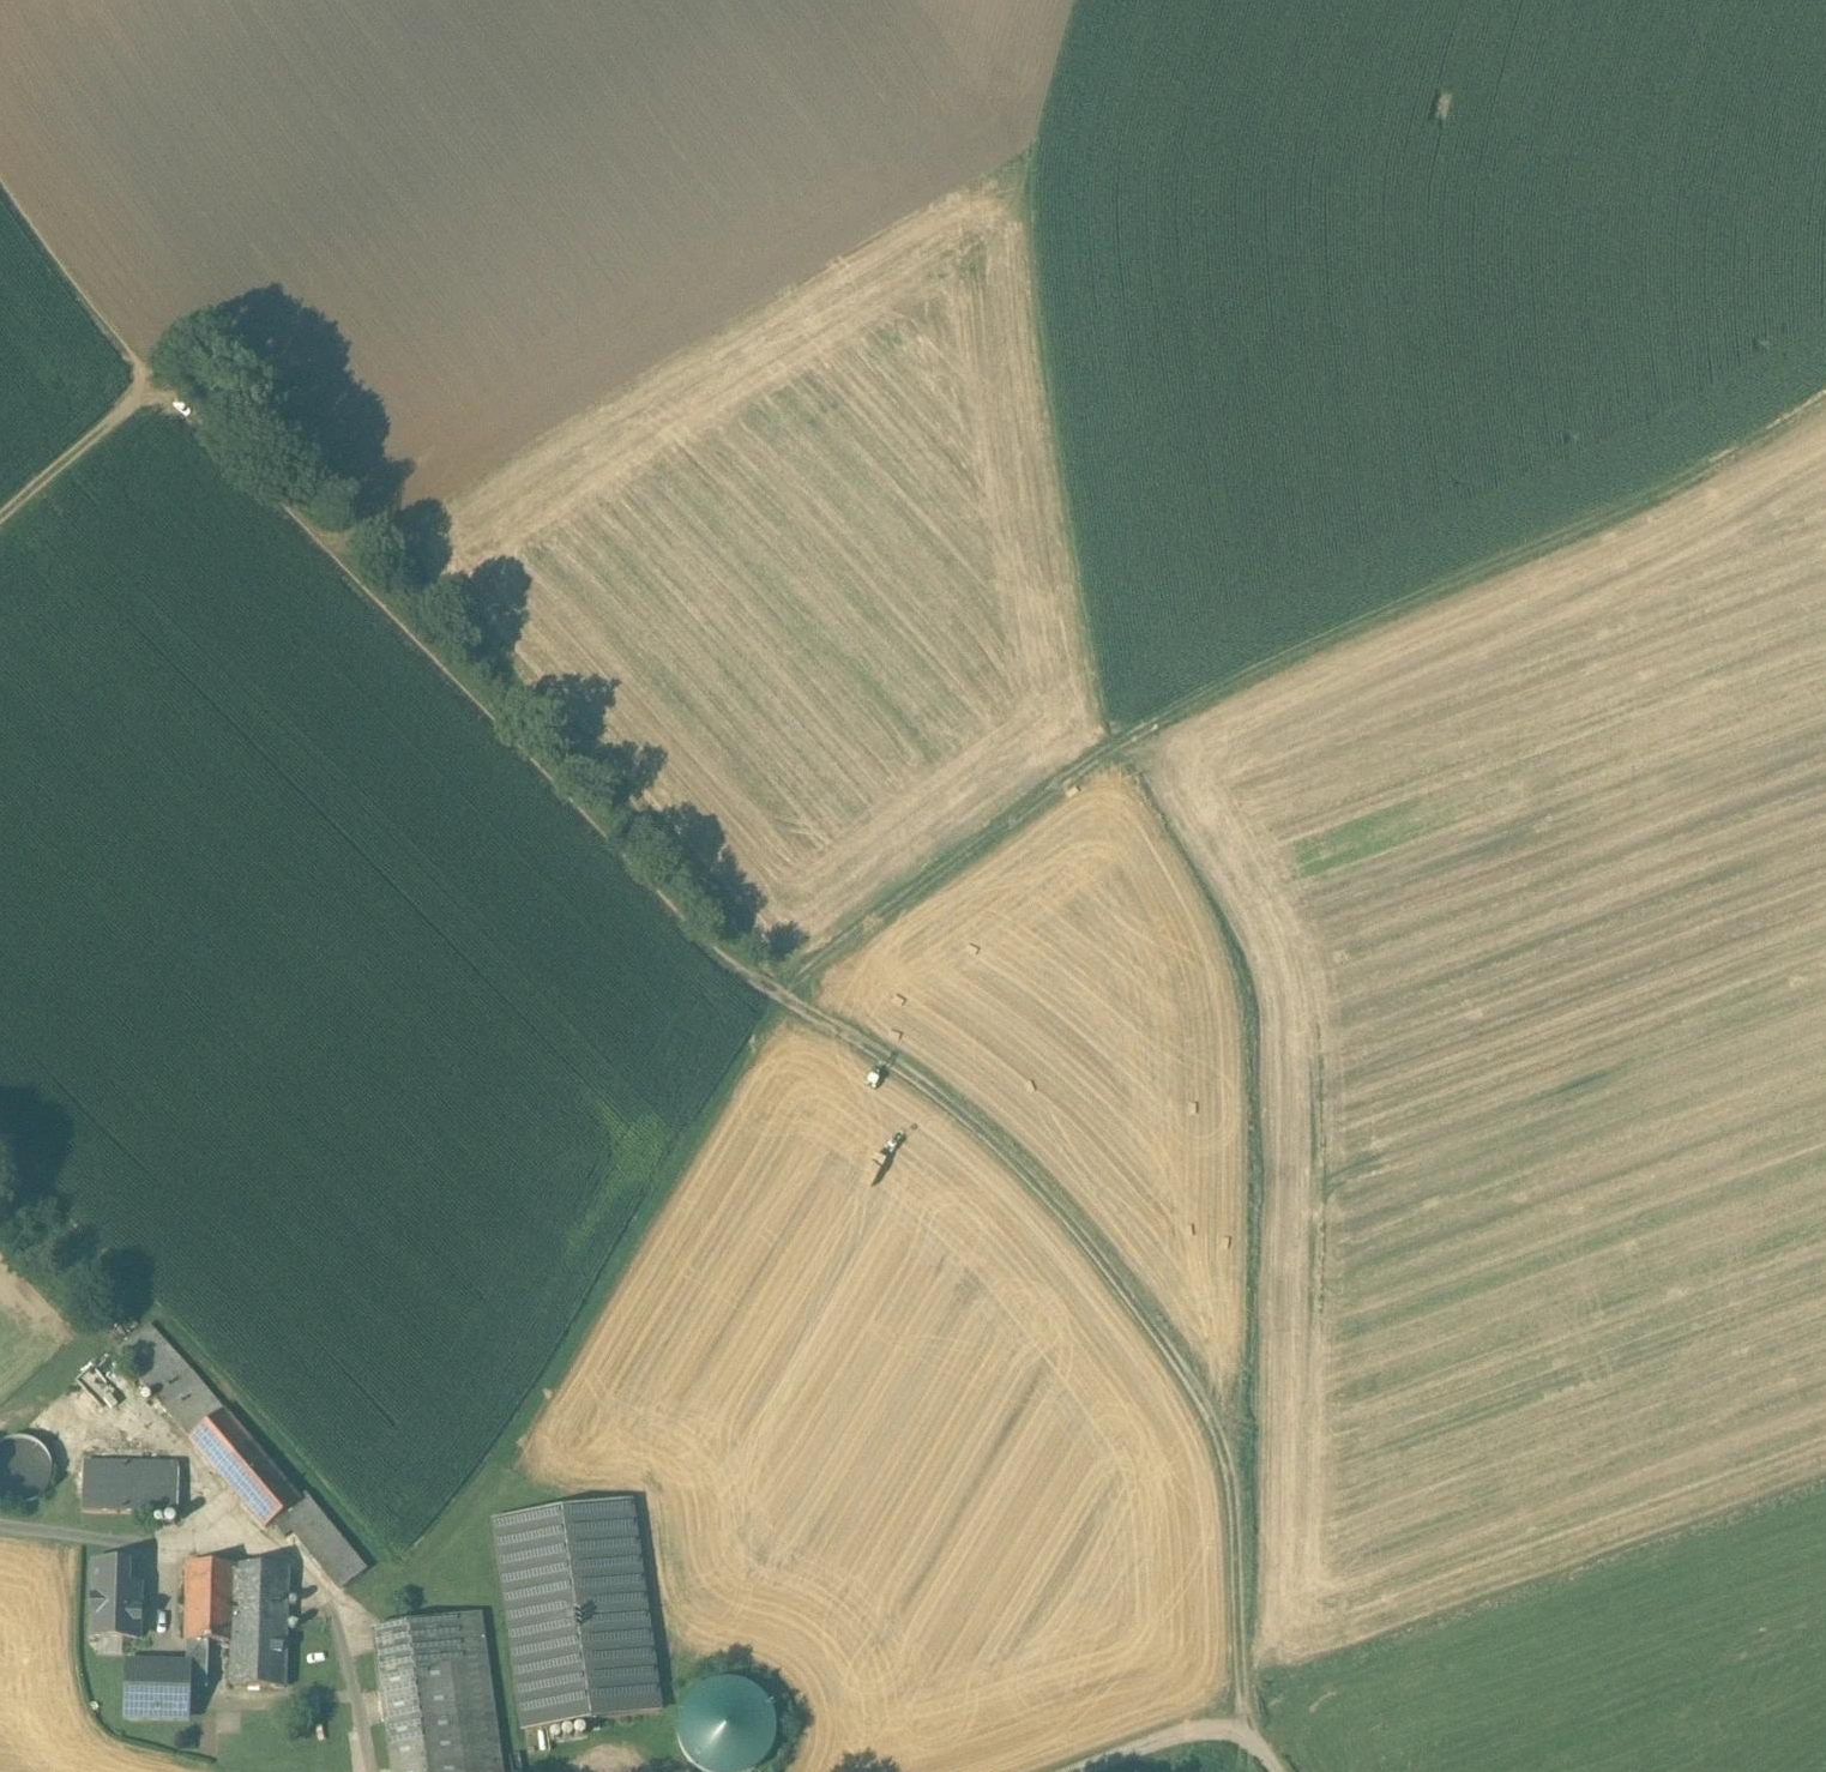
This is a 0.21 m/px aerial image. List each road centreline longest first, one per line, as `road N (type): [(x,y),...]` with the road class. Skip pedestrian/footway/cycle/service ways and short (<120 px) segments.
road 1 (track): [(1275,1771),(1249,1726),(1231,1472),(1218,1429),(1101,1250),(952,1102),(725,960),(149,384),(0,191)]
road 2 (track): [(149,384),(0,521)]
road 3 (track): [(137,1544),(0,1525)]

